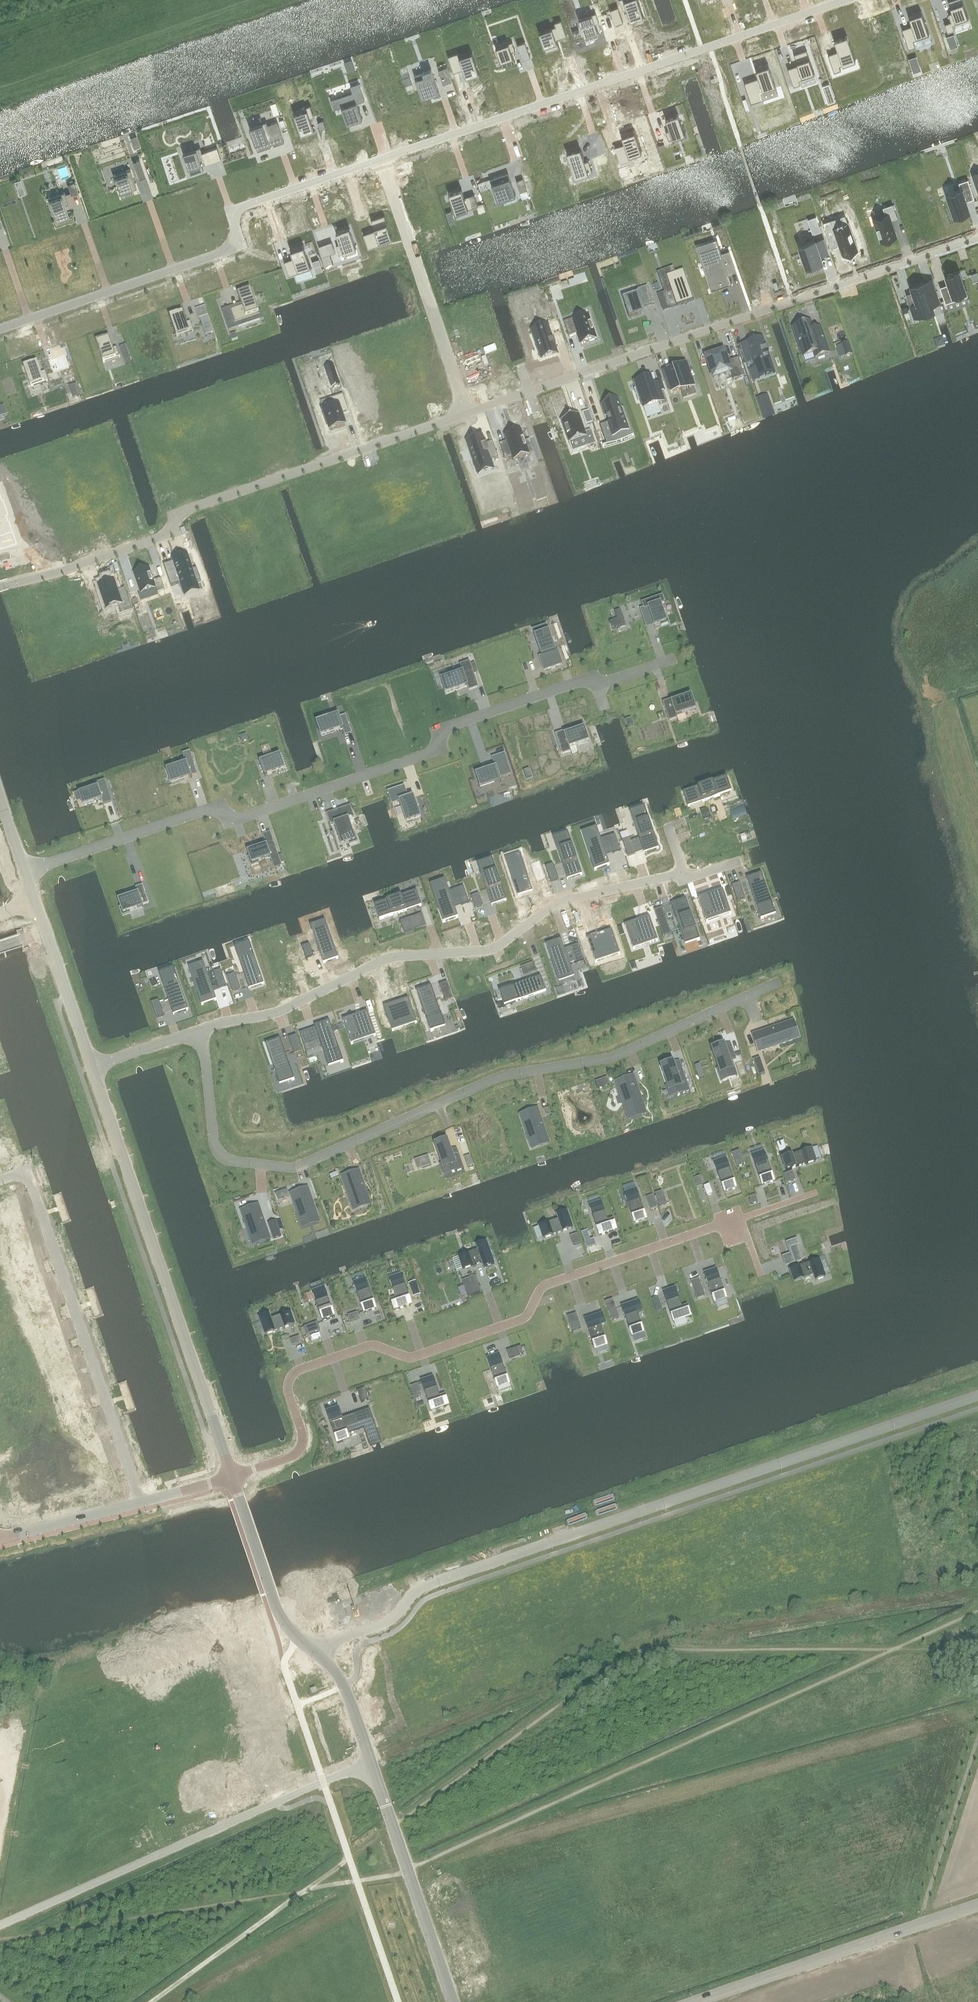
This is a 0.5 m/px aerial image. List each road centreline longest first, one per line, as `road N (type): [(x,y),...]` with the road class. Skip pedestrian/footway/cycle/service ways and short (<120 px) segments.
road 1 (residential): [(201,1030),(214,1144),(226,1161),(297,1168),(500,1075),(613,1057),(779,981)]
road 2 (residential): [(977,1396),(427,1584),(395,1616),(320,1655)]
road 3 (residential): [(628,672),(442,729),(439,748),(231,821),(217,806),(25,870)]
road 4 (residential): [(731,1223),(541,1287),(526,1319),(411,1358),(371,1345),(305,1367),(288,1390),(301,1432),(296,1455),(232,1479)]
road 5 (residential): [(977,236),(465,414)]
road 6 (residential): [(201,1030),(275,1013),(389,957),(492,950),(555,904),(683,872)]
road 7 (residential): [(465,414),(175,513),(170,532),(0,586)]
road 8 (residential): [(846,0),(381,158)]
road 9 (tertiary): [(91,1066),(232,1479)]
road 10 (residential): [(381,158),(244,205),(234,246),(0,327)]
road 11 (residential): [(368,1760),(0,1925)]
road 12 (residential): [(0,1181),(25,1173),(140,1503)]
road 13 (tertiary): [(695,2001),(977,1905)]
road 14 (residential): [(381,158),(465,414)]
road 15 (tertiary): [(368,1760),(453,2001)]
road 16 (tertiary): [(320,1655),(281,1618),(232,1479)]
road 17 (residential): [(0,1539),(140,1503)]
road 18 (tertiary): [(45,933),(91,1066)]

